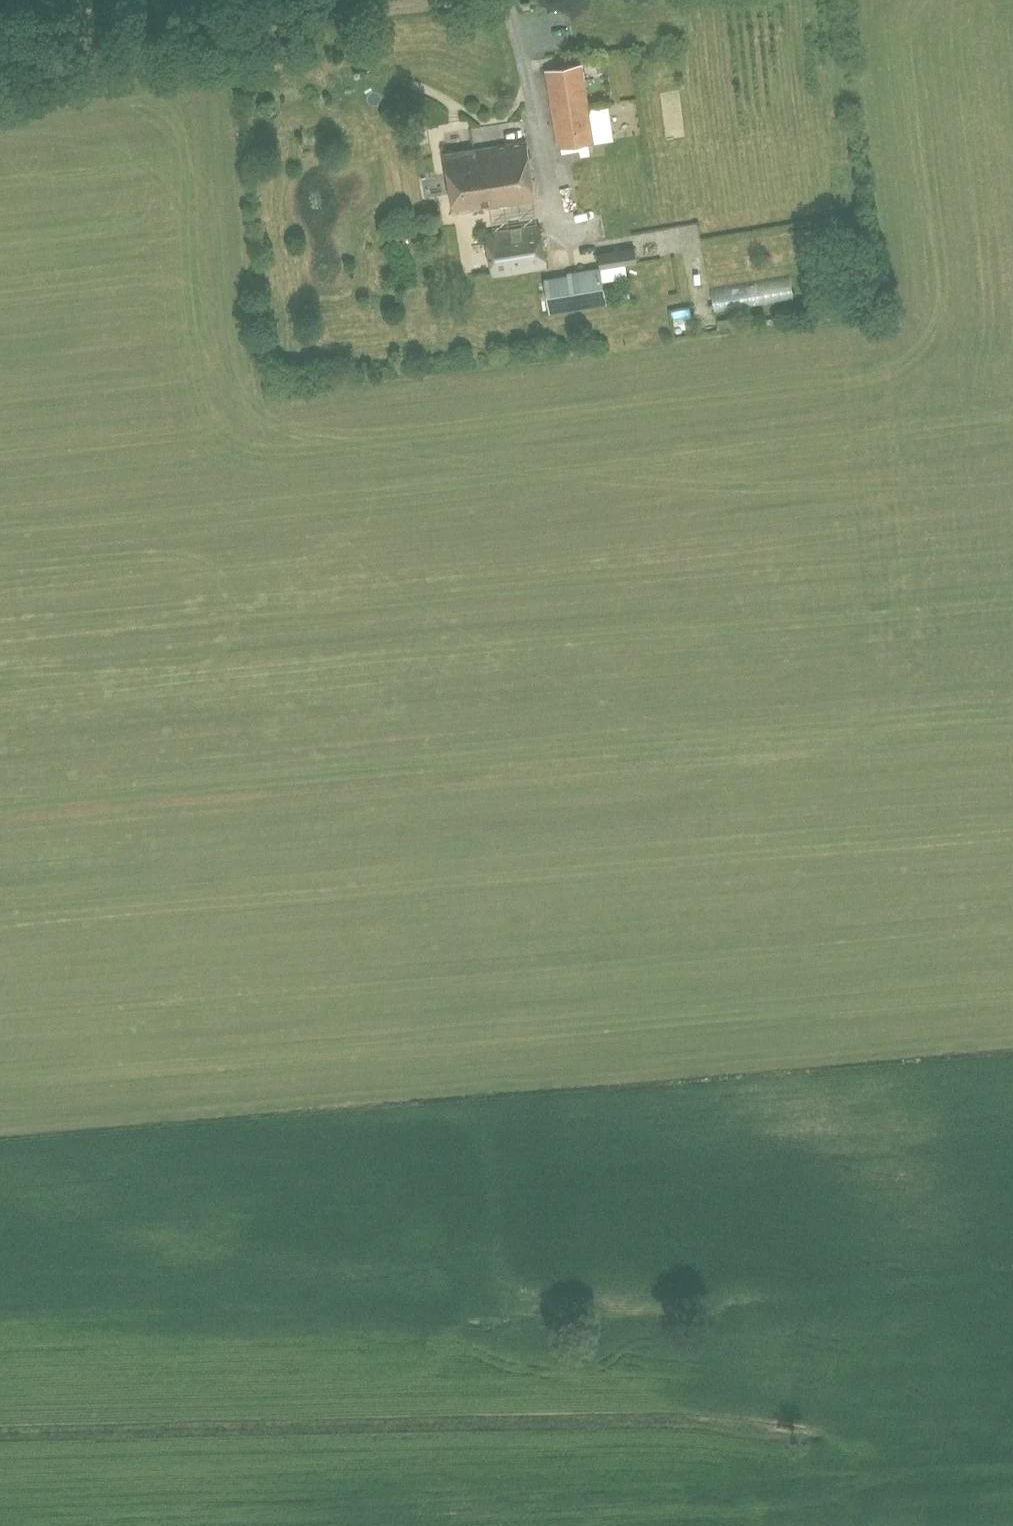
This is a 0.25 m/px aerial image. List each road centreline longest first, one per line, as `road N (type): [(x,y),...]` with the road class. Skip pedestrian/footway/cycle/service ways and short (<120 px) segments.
road 1 (unclassified): [(343,0),(0,47)]

